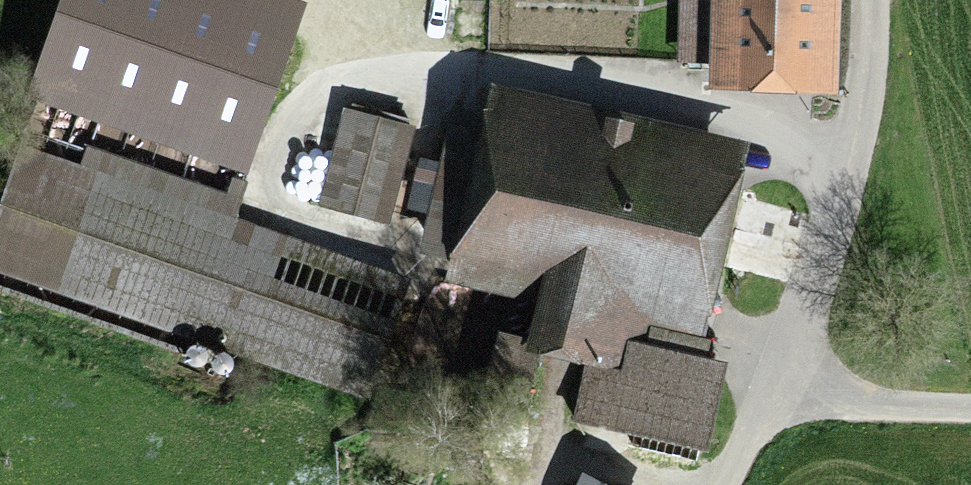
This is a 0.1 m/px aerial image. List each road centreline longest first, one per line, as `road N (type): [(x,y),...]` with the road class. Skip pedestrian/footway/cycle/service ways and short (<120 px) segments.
road 1 (unclassified): [(873,0),(857,156),(764,399)]
road 2 (unclassified): [(970,407),(764,399)]

